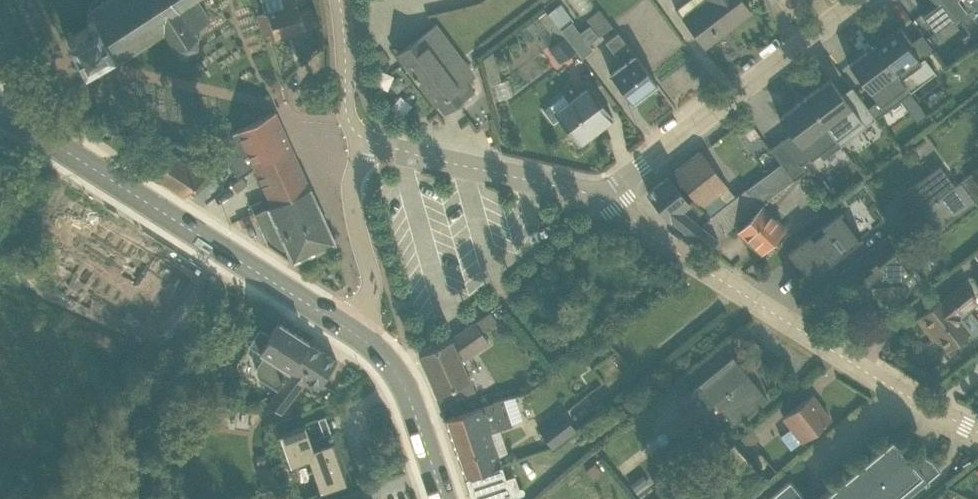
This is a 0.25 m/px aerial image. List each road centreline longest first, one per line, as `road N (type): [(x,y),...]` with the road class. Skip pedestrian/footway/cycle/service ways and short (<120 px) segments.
road 1 (residential): [(609,194),(851,360),(977,424)]
road 2 (secondary): [(353,333),(0,112)]
road 3 (residential): [(609,194),(866,0)]
road 4 (residential): [(364,152),(398,151),(609,194)]
road 5 (secondary): [(442,498),(405,389),(379,352),(353,333)]
road 6 (residential): [(353,333),(370,283),(350,209),(364,152)]
road 7 (residential): [(339,0),(346,114),(364,152)]

